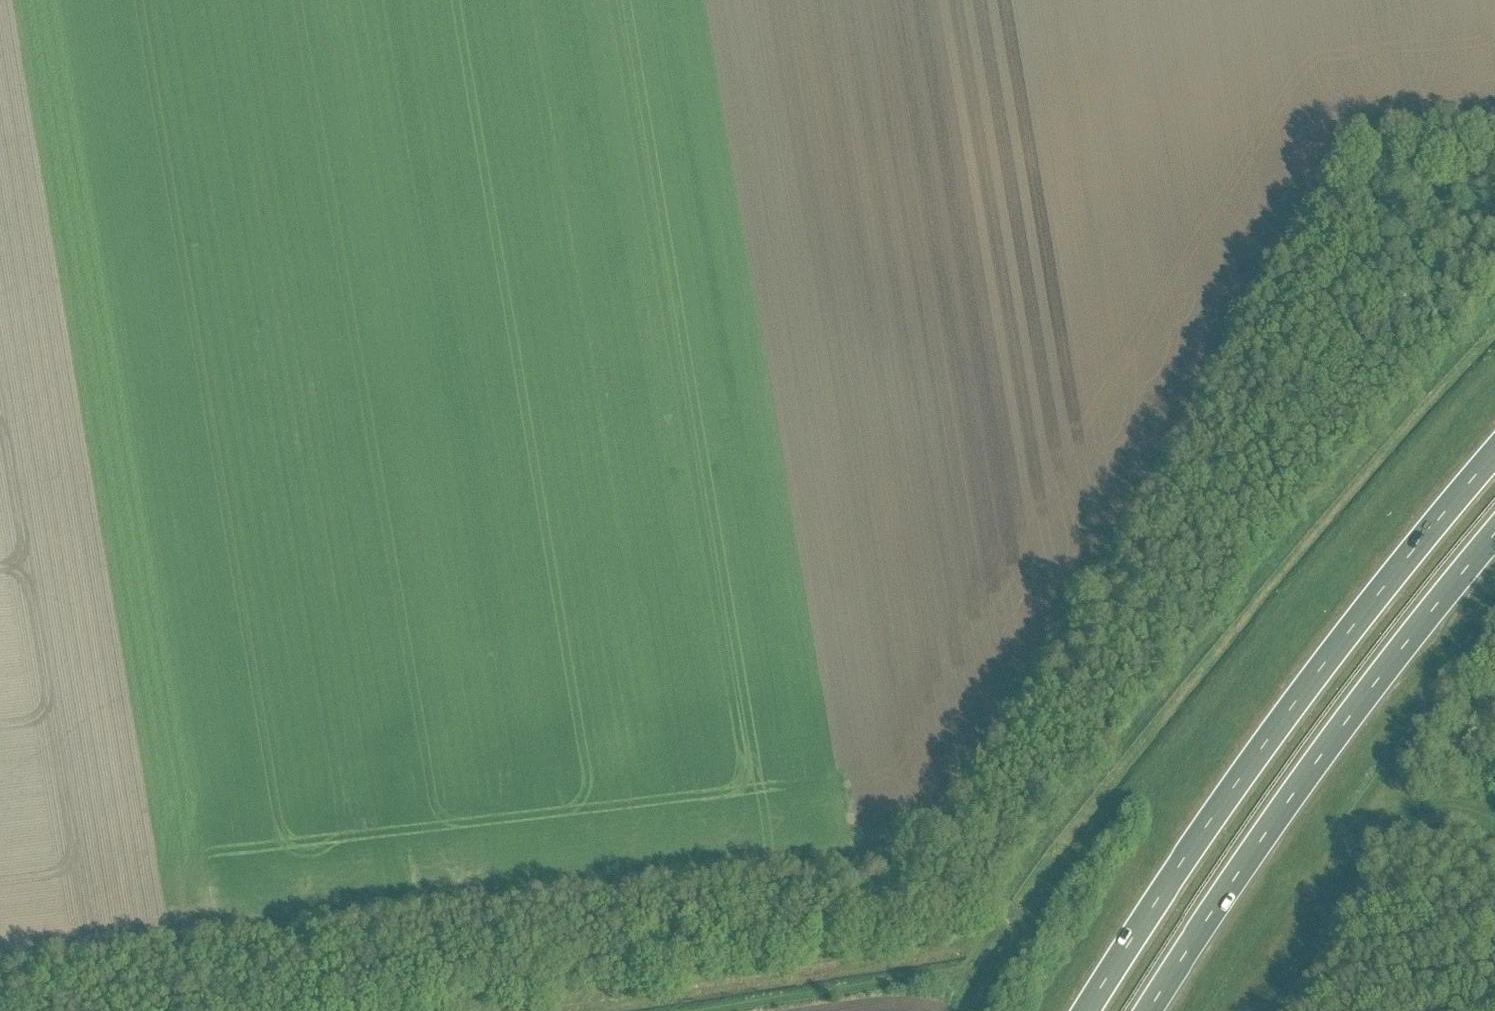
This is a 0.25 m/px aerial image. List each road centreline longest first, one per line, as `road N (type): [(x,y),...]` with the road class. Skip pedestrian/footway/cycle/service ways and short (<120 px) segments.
road 1 (trunk): [(1494,458),(1309,690),(1090,1010)]
road 2 (trunk): [(1150,1010),(1351,718),(1494,536)]
road 3 (track): [(1494,721),(1307,1010)]

